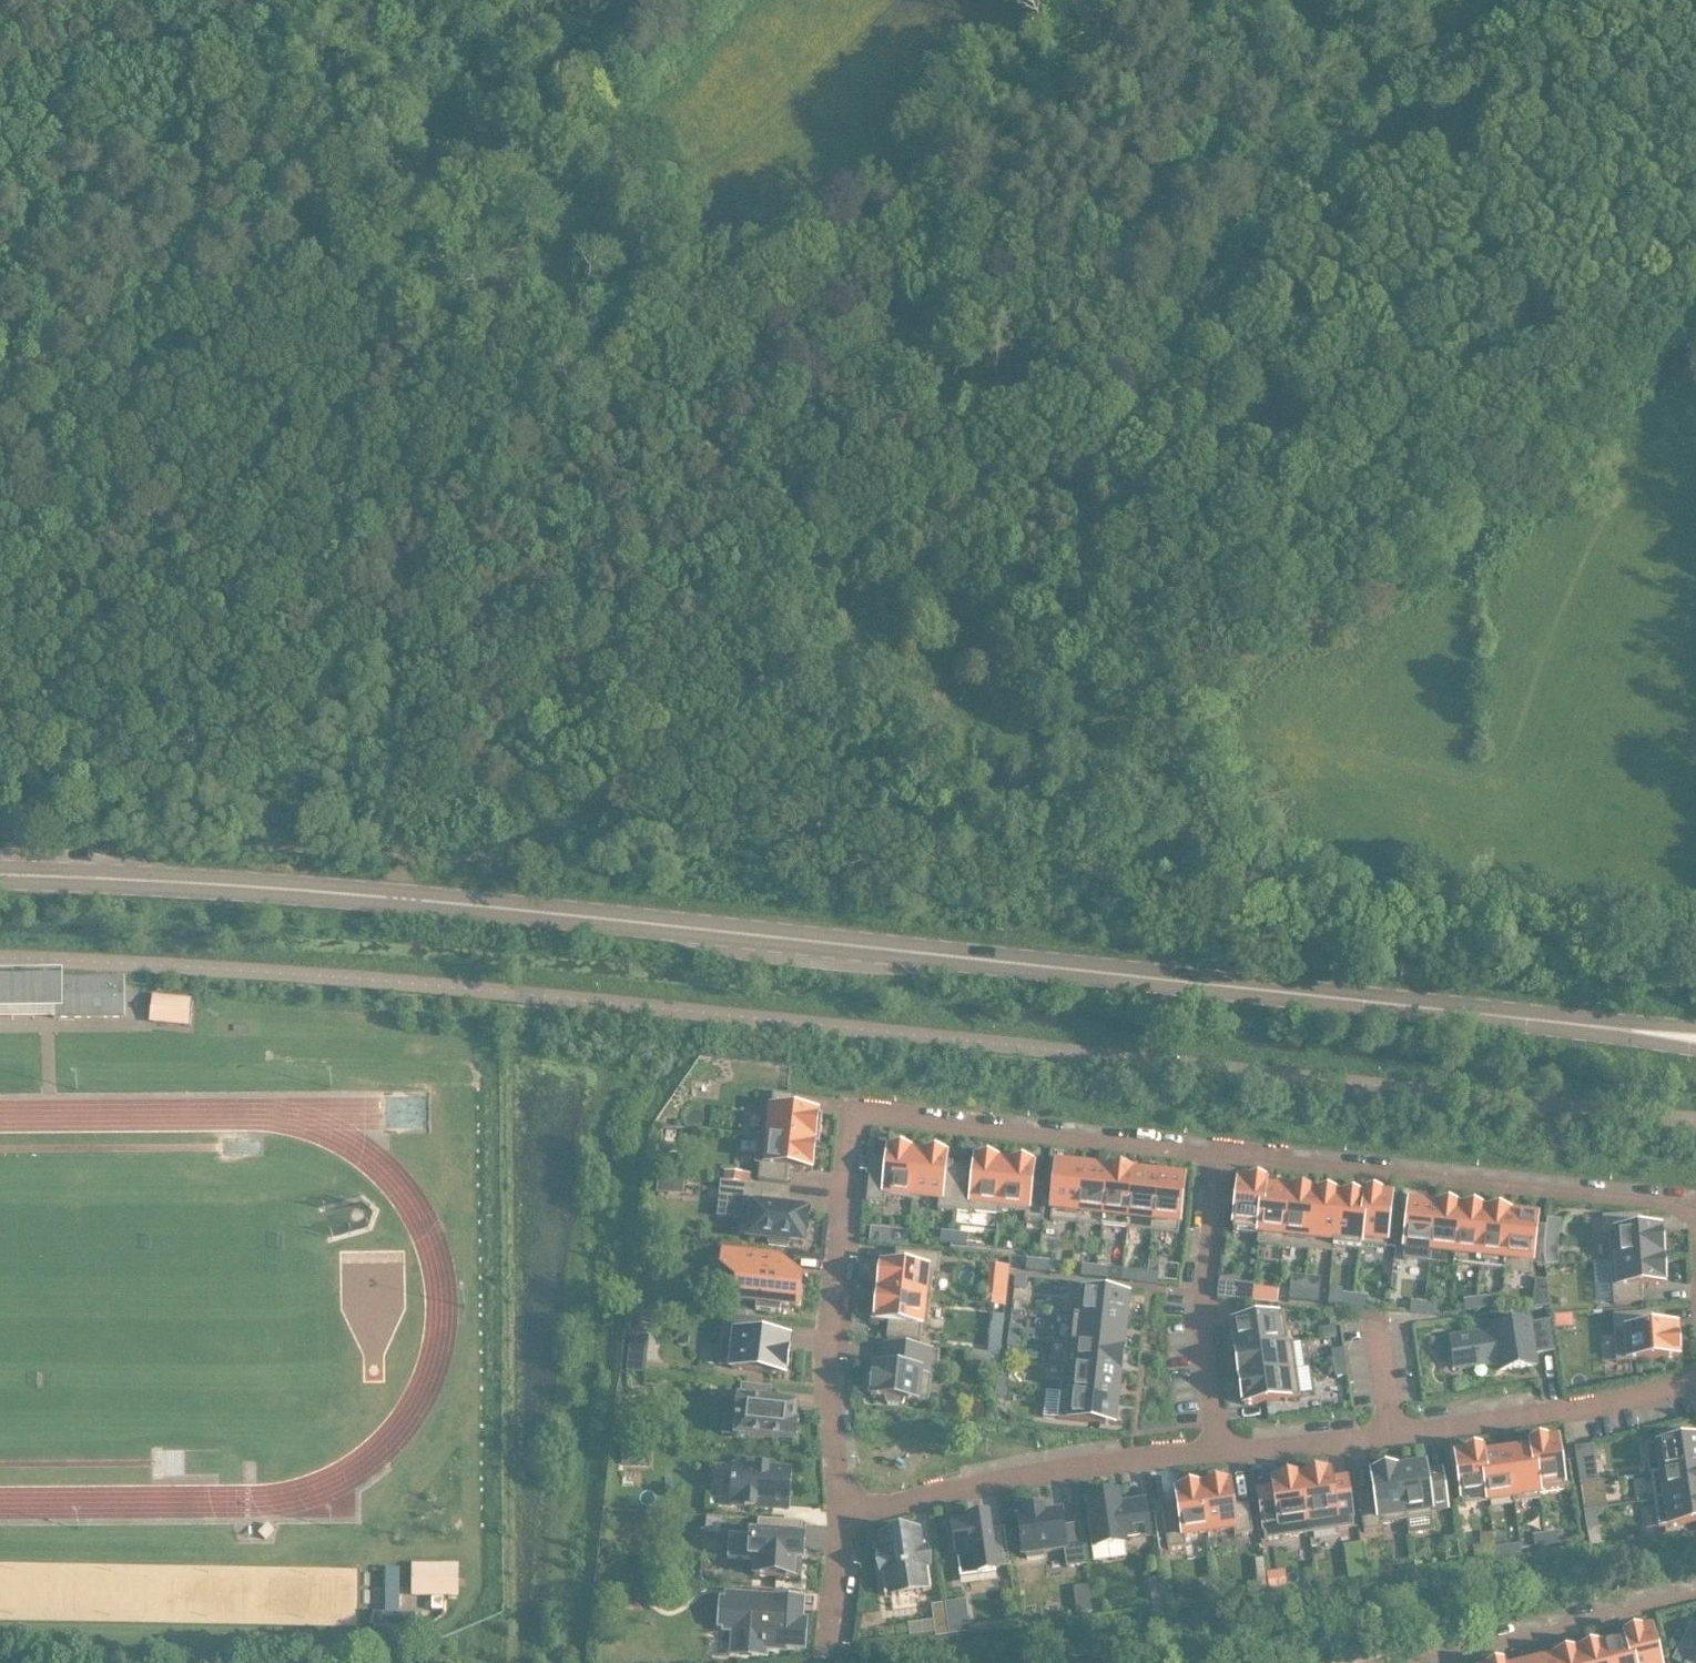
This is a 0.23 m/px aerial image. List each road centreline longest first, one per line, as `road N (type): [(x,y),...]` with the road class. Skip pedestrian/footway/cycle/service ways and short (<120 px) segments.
road 1 (secondary): [(0,877),(399,898),(1695,1041)]
road 2 (residential): [(842,1510),(828,1410),(833,1279),(856,1121),(875,1114),(1216,1153)]
road 3 (residential): [(1216,1153),(1672,1203),(1695,1221)]
road 4 (residential): [(1695,1375),(1617,1400),(1490,1421),(1215,1452)]
road 5 (residential): [(1215,1452),(1076,1466),(842,1510)]
road 6 (residential): [(1215,1452),(1200,1321),(1216,1153)]
road 7 (residential): [(1425,1659),(1695,1593)]
road 8 (residential): [(831,1647),(842,1510)]

